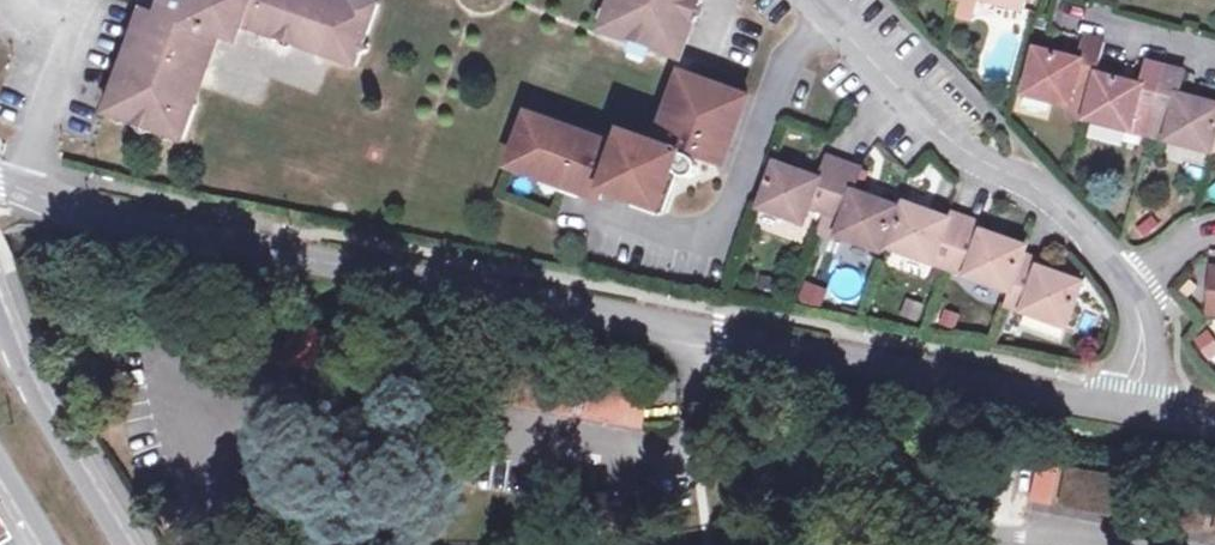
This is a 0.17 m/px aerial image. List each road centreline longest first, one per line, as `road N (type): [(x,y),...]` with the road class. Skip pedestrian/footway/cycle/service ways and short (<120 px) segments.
road 1 (unclassified): [(705,329),(22,191)]
road 2 (unclassified): [(688,500),(113,373)]
road 3 (unclassified): [(1214,541),(1009,523),(853,534),(688,500)]
road 4 (unclassified): [(1133,418),(705,329)]
road 5 (unclassified): [(811,0),(957,151),(1032,185),(1128,281)]
road 6 (secondary): [(118,544),(0,330)]
road 7 (unclassified): [(22,191),(95,0)]
road 8 (unclassified): [(705,329),(688,500)]
road 9 (residential): [(1214,45),(1071,11)]
road 10 (unclassified): [(1128,281),(1152,345),(1133,418)]

